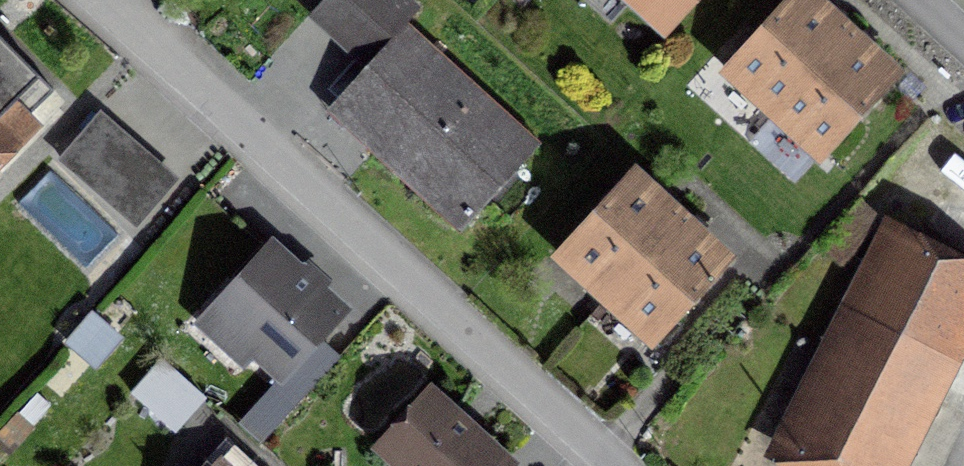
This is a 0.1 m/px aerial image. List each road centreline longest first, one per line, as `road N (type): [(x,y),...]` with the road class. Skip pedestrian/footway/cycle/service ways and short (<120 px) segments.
road 1 (residential): [(611,465),(100,0)]

